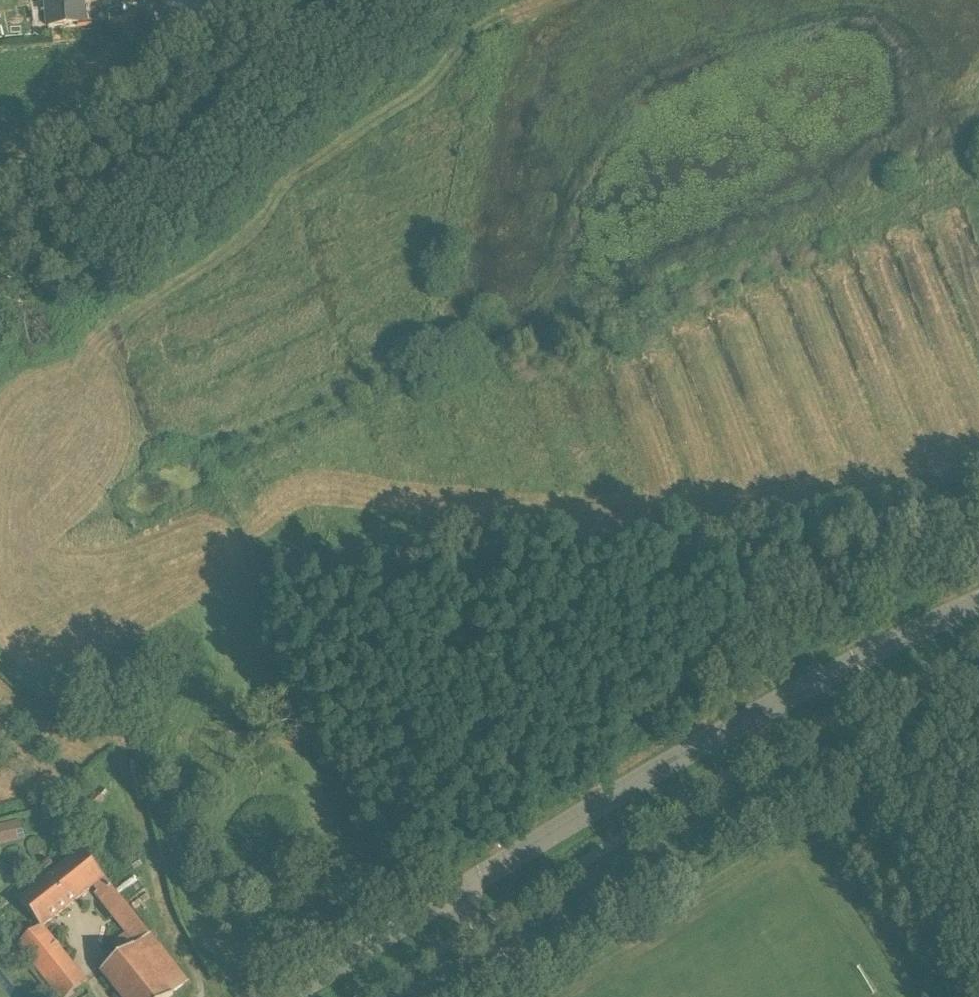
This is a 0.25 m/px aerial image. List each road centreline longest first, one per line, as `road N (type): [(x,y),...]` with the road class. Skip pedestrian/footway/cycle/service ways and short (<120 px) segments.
road 1 (tertiary): [(293,996),(693,755),(978,610)]
road 2 (unclassified): [(0,174),(205,0)]

